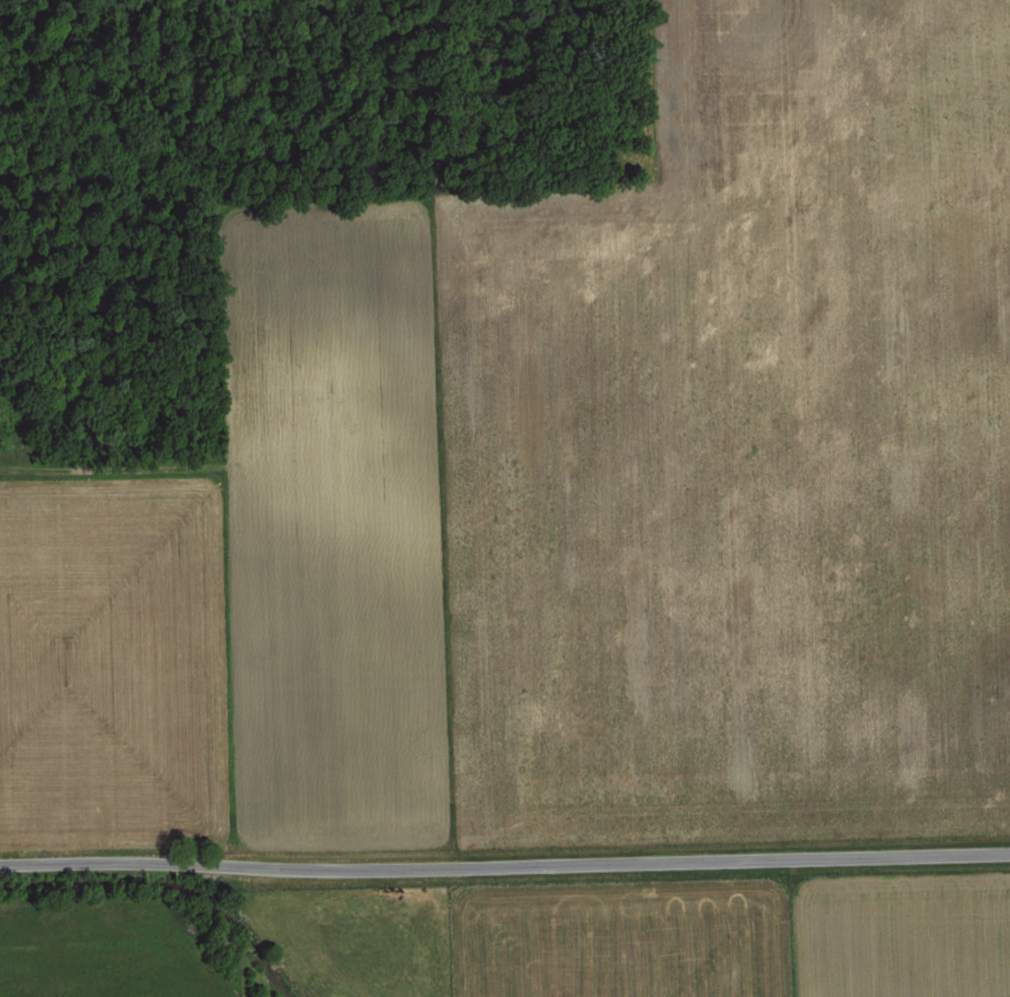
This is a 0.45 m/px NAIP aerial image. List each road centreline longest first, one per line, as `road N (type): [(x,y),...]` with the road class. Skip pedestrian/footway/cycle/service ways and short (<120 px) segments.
road 1 (residential): [(0,865),(153,861),(285,870),(1009,851)]

